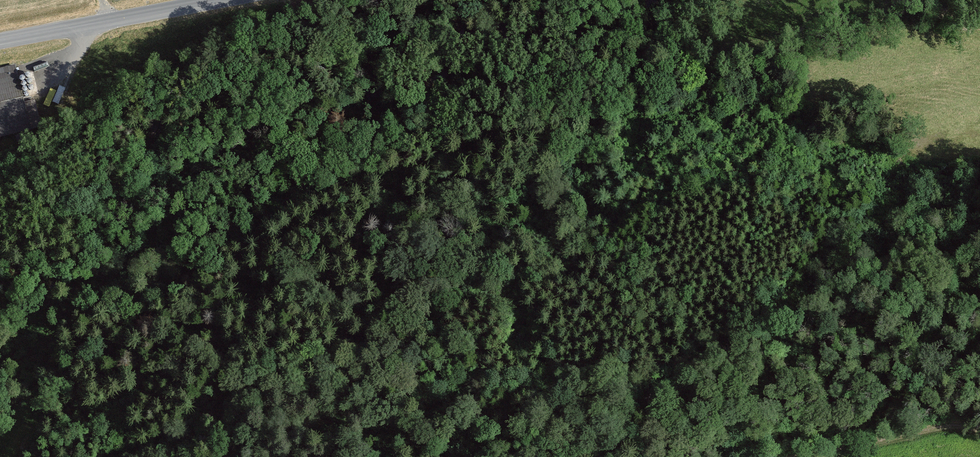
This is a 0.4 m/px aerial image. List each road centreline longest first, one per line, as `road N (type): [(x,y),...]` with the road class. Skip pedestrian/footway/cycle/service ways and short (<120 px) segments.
road 1 (track): [(105,456),(201,406),(250,391),(620,361),(659,366),(679,381),(704,456)]
road 2 (tertiary): [(234,0),(0,44)]
road 3 (track): [(979,431),(952,428),(823,456)]

